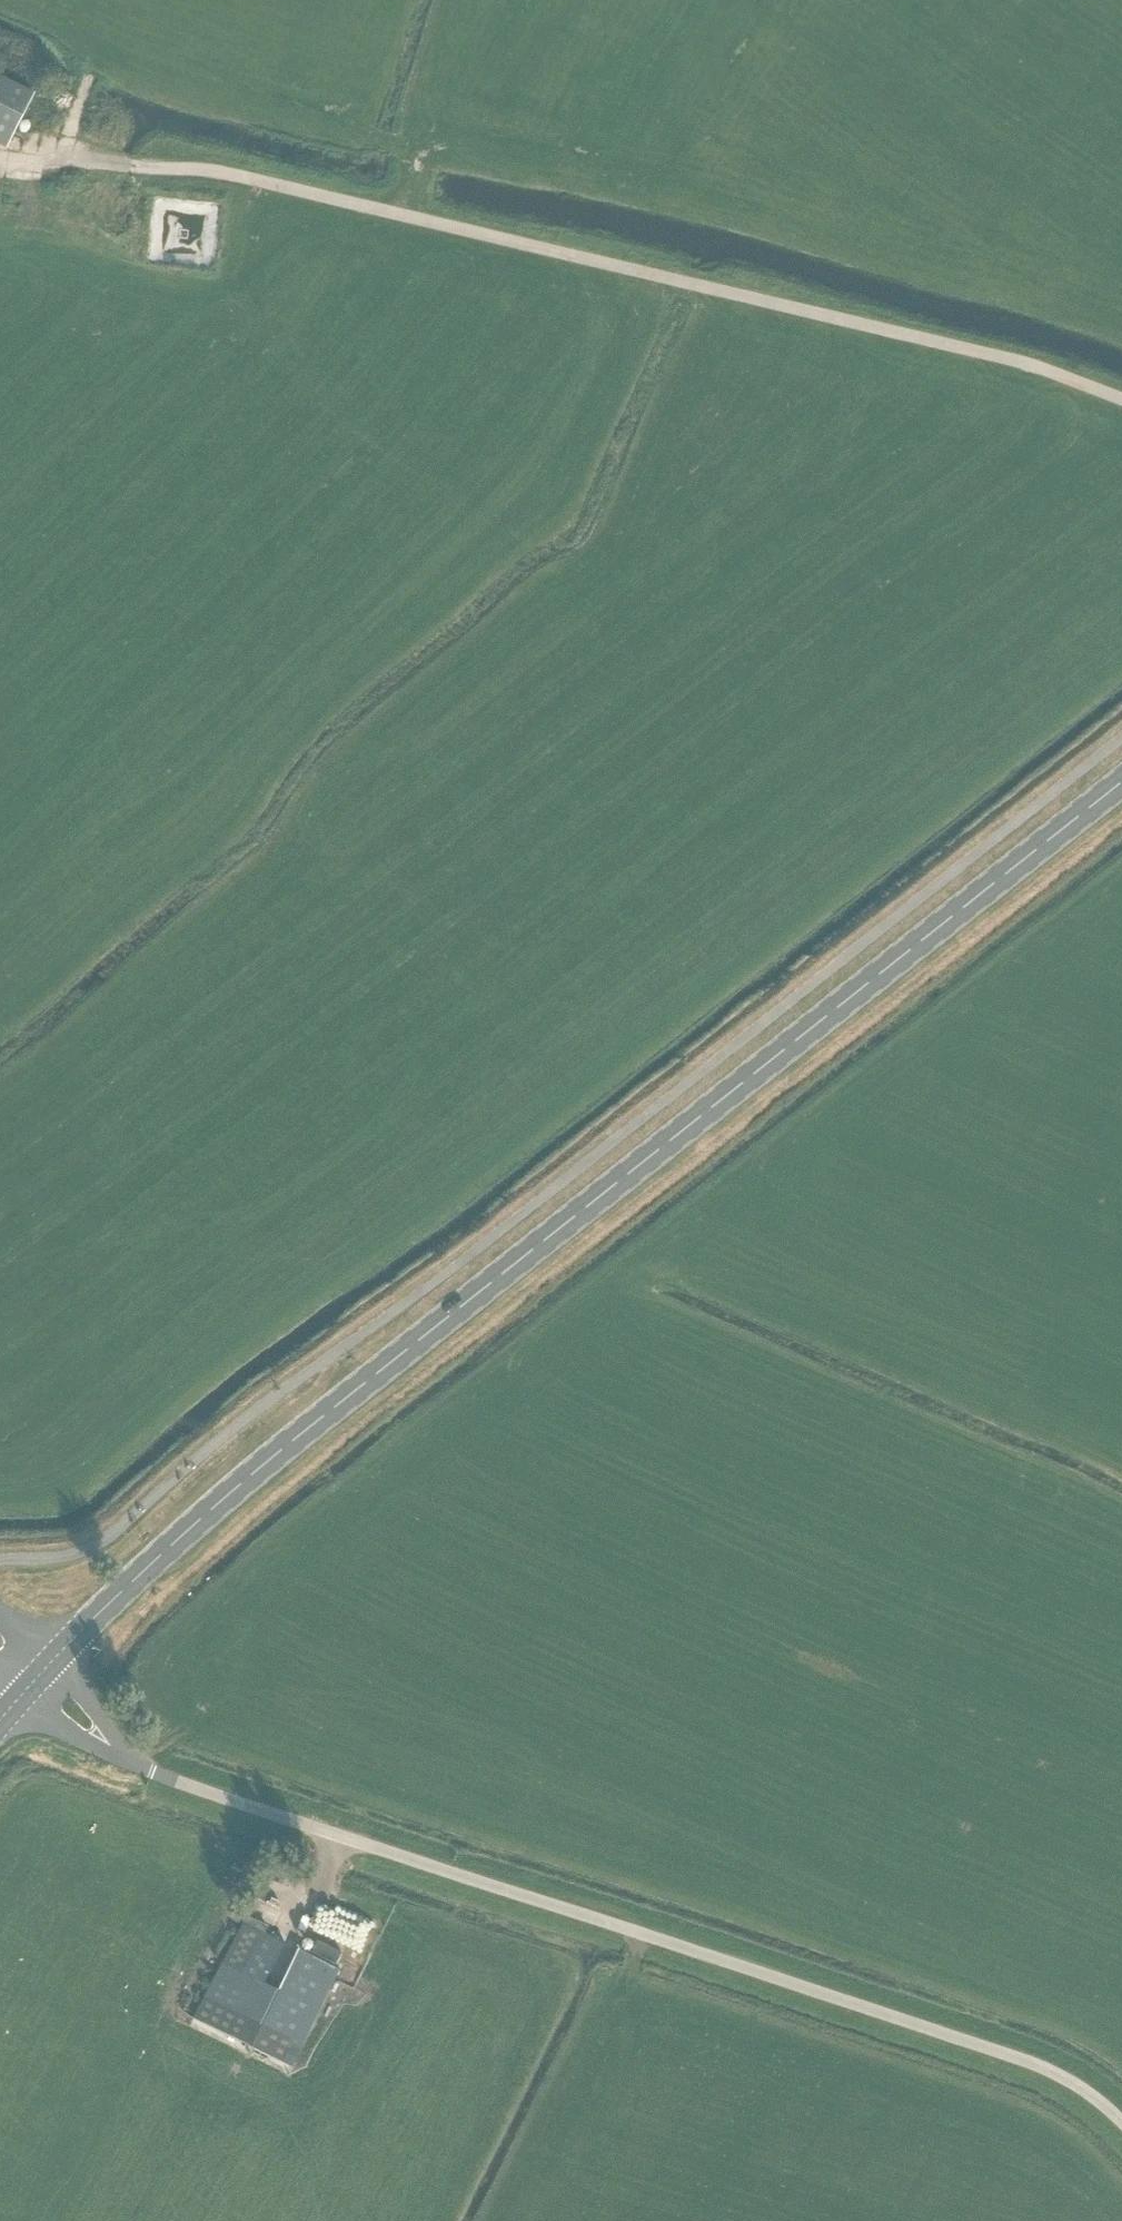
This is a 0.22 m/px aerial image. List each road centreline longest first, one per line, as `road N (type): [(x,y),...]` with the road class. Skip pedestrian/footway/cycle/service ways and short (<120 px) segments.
road 1 (secondary): [(38,1678),(242,1488),(1121,783)]
road 2 (unclassified): [(1121,2126),(1051,2075),(159,1775),(97,1739),(38,1678)]

